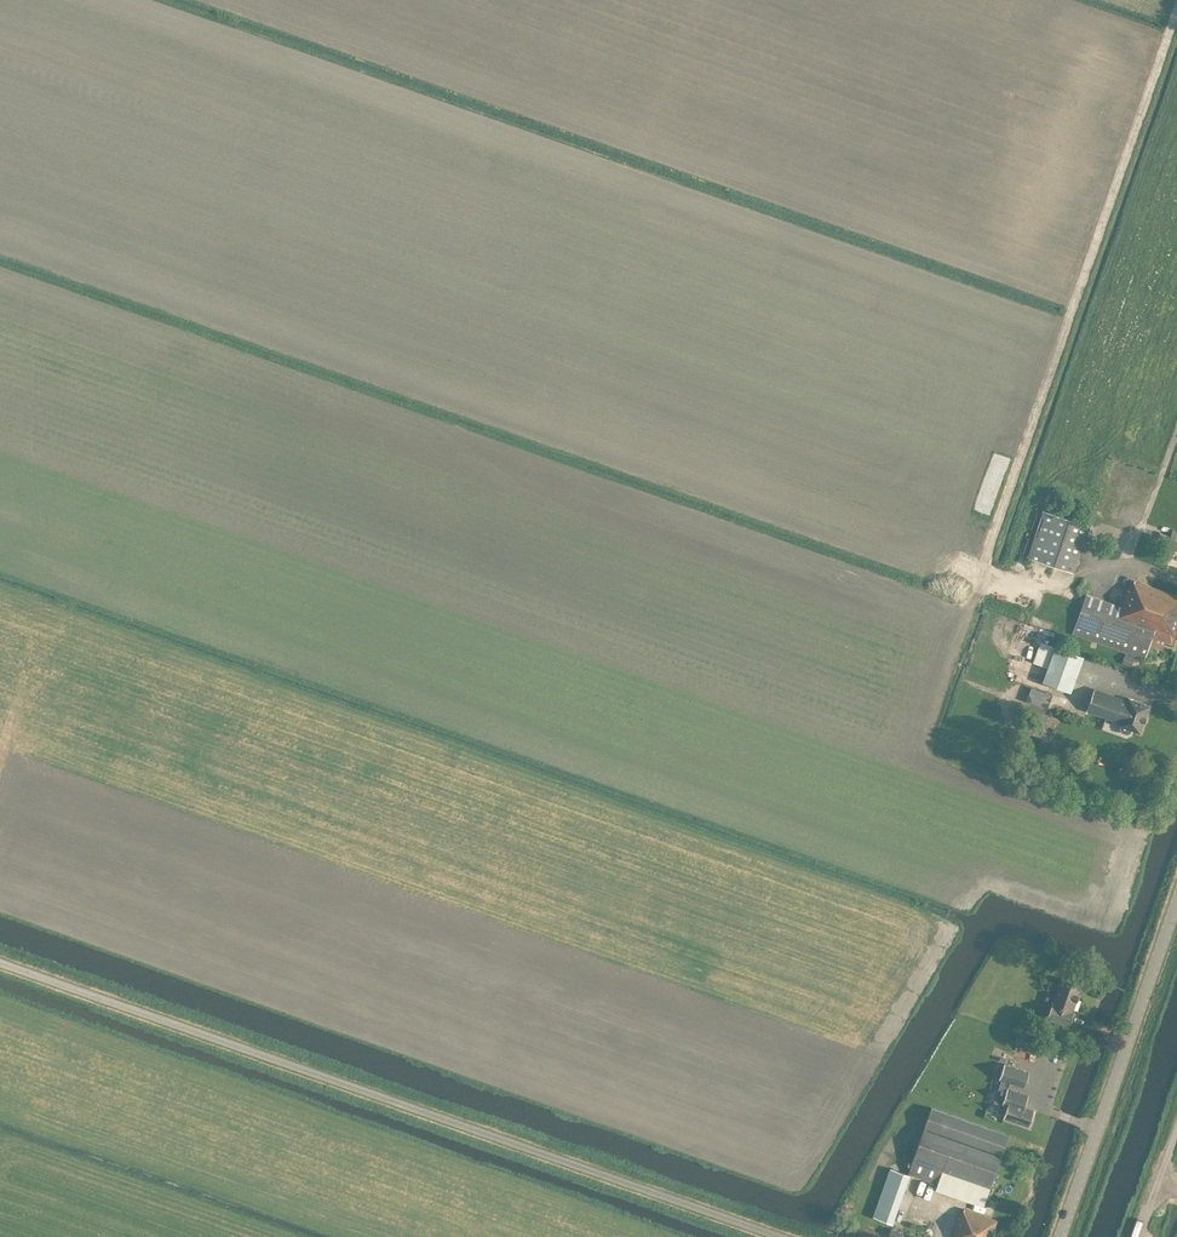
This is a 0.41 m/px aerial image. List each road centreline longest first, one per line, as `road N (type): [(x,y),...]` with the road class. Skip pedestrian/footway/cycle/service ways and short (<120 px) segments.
road 1 (unclassified): [(784,1236),(0,962)]
road 2 (track): [(1176,12),(982,576),(1024,589),(1130,562),(1176,580)]
road 3 (tertiary): [(1059,1236),(1176,905)]

